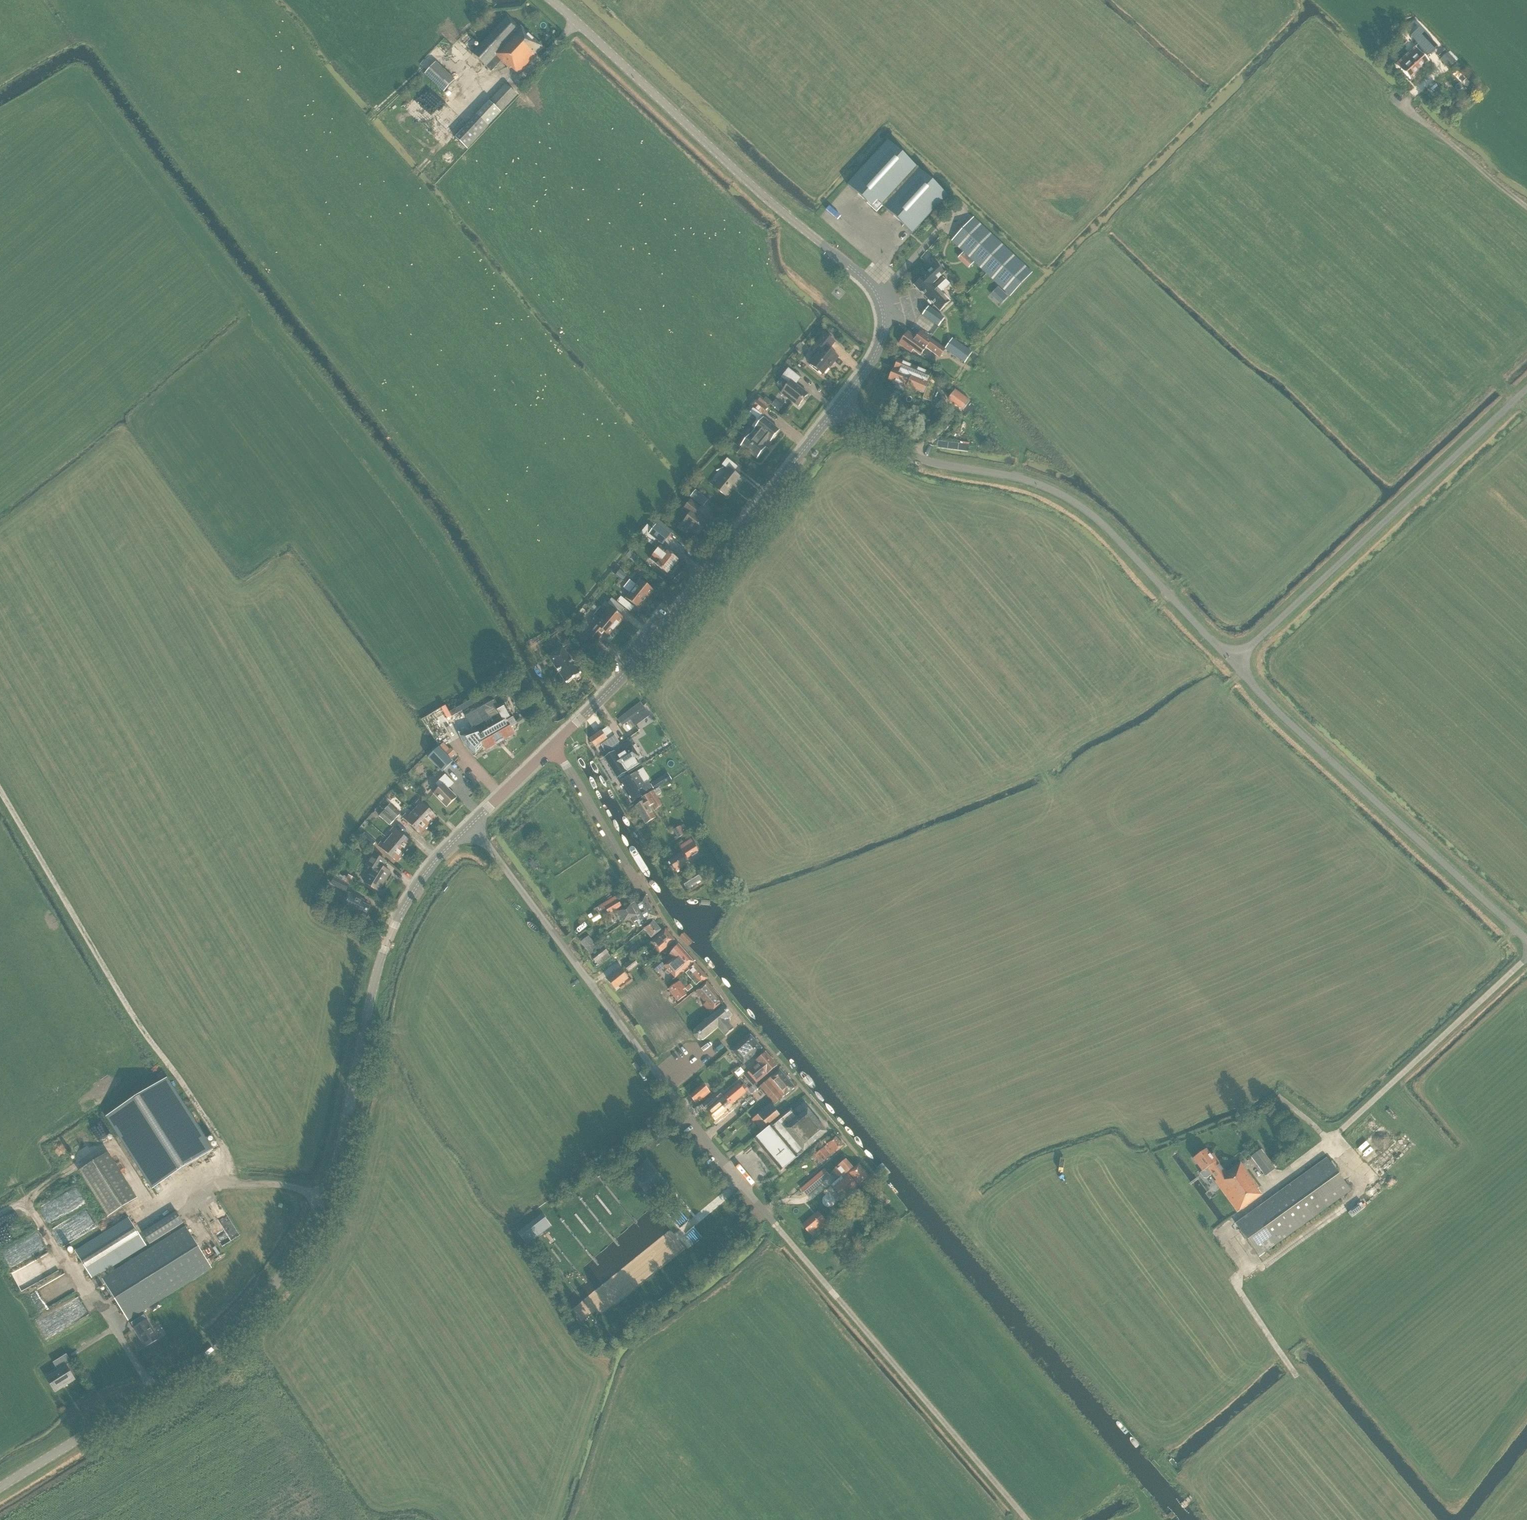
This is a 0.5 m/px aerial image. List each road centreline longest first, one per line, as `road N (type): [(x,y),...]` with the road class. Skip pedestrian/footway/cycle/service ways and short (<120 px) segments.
road 1 (unclassified): [(1027,1519),(775,1224),(471,825)]
road 2 (tertiary): [(0,1488),(216,1354),(253,1321),(314,1223),(385,951),(427,874),(471,825)]
road 3 (tertiary): [(841,404),(876,352),(883,328),(876,291),(548,0)]
road 4 (track): [(215,1178),(224,1148),(143,1031),(0,791)]
road 5 (tertiary): [(553,745),(640,660),(841,404)]
road 6 (unclassified): [(886,438),(935,462),(1039,483),(1077,503),(1235,660)]
road 7 (unclassified): [(1235,660),(1286,721),(1526,939)]
road 8 (unclassified): [(1235,660),(1526,388)]
road 9 (track): [(1526,206),(1411,110),(1417,89)]
road 10 (residential): [(645,889),(553,745)]

